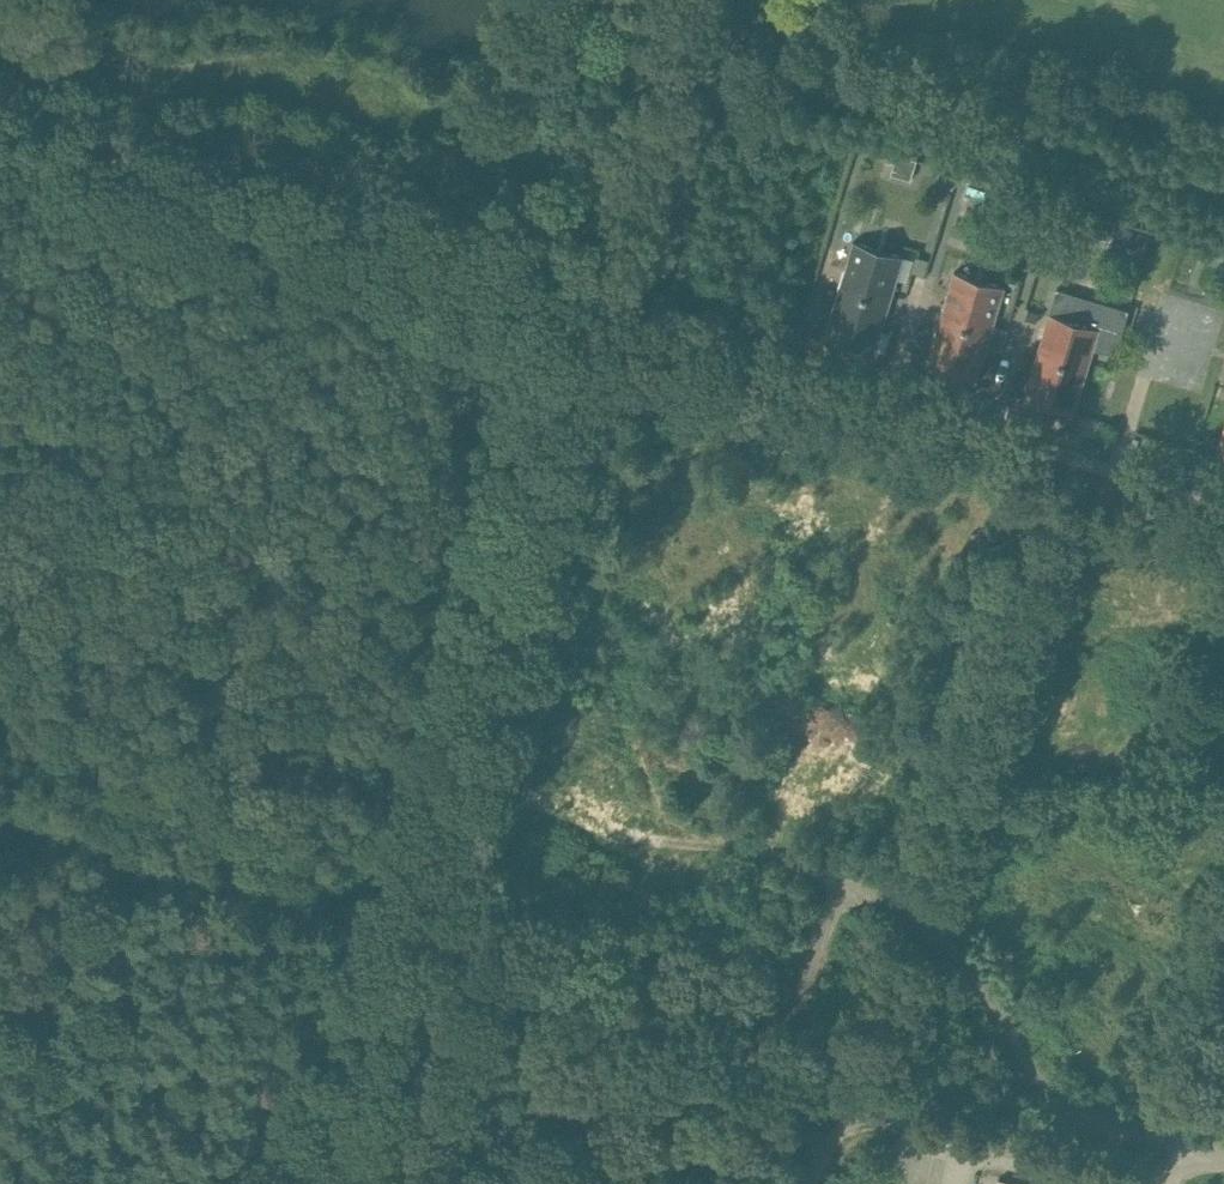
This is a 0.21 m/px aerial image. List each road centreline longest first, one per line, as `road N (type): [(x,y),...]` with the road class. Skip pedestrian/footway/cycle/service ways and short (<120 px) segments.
road 1 (residential): [(1178,1145),(1074,1110),(1029,1061),(958,950),(918,916),(856,885),(834,924),(804,1013),(810,1037),(865,1110),(1110,1178),(1173,1171)]
road 2 (residential): [(595,314),(1223,506)]
road 3 (track): [(1178,1145),(1223,993)]

